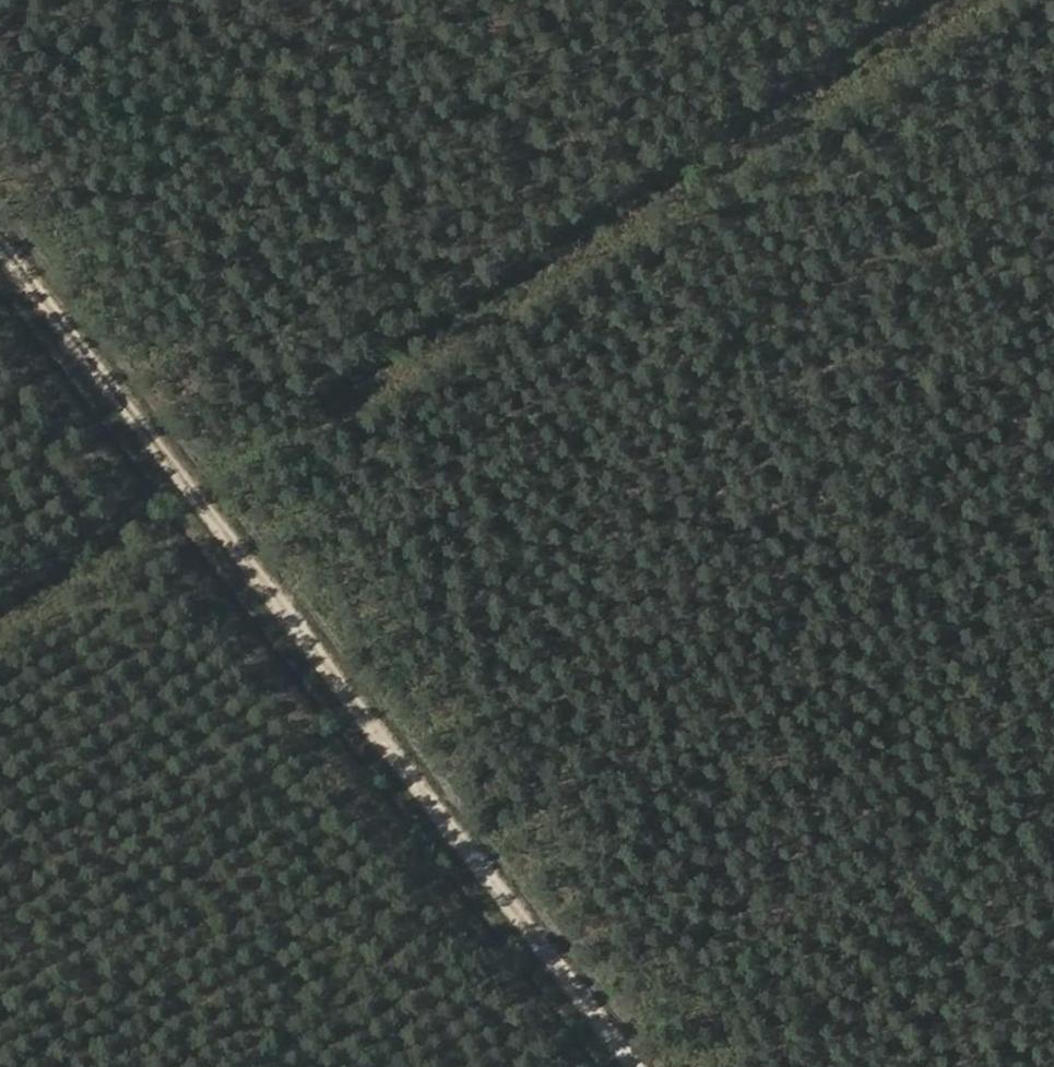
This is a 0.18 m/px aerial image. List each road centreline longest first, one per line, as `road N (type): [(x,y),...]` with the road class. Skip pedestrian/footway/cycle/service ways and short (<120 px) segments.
road 1 (track): [(0,239),(641,1066)]

